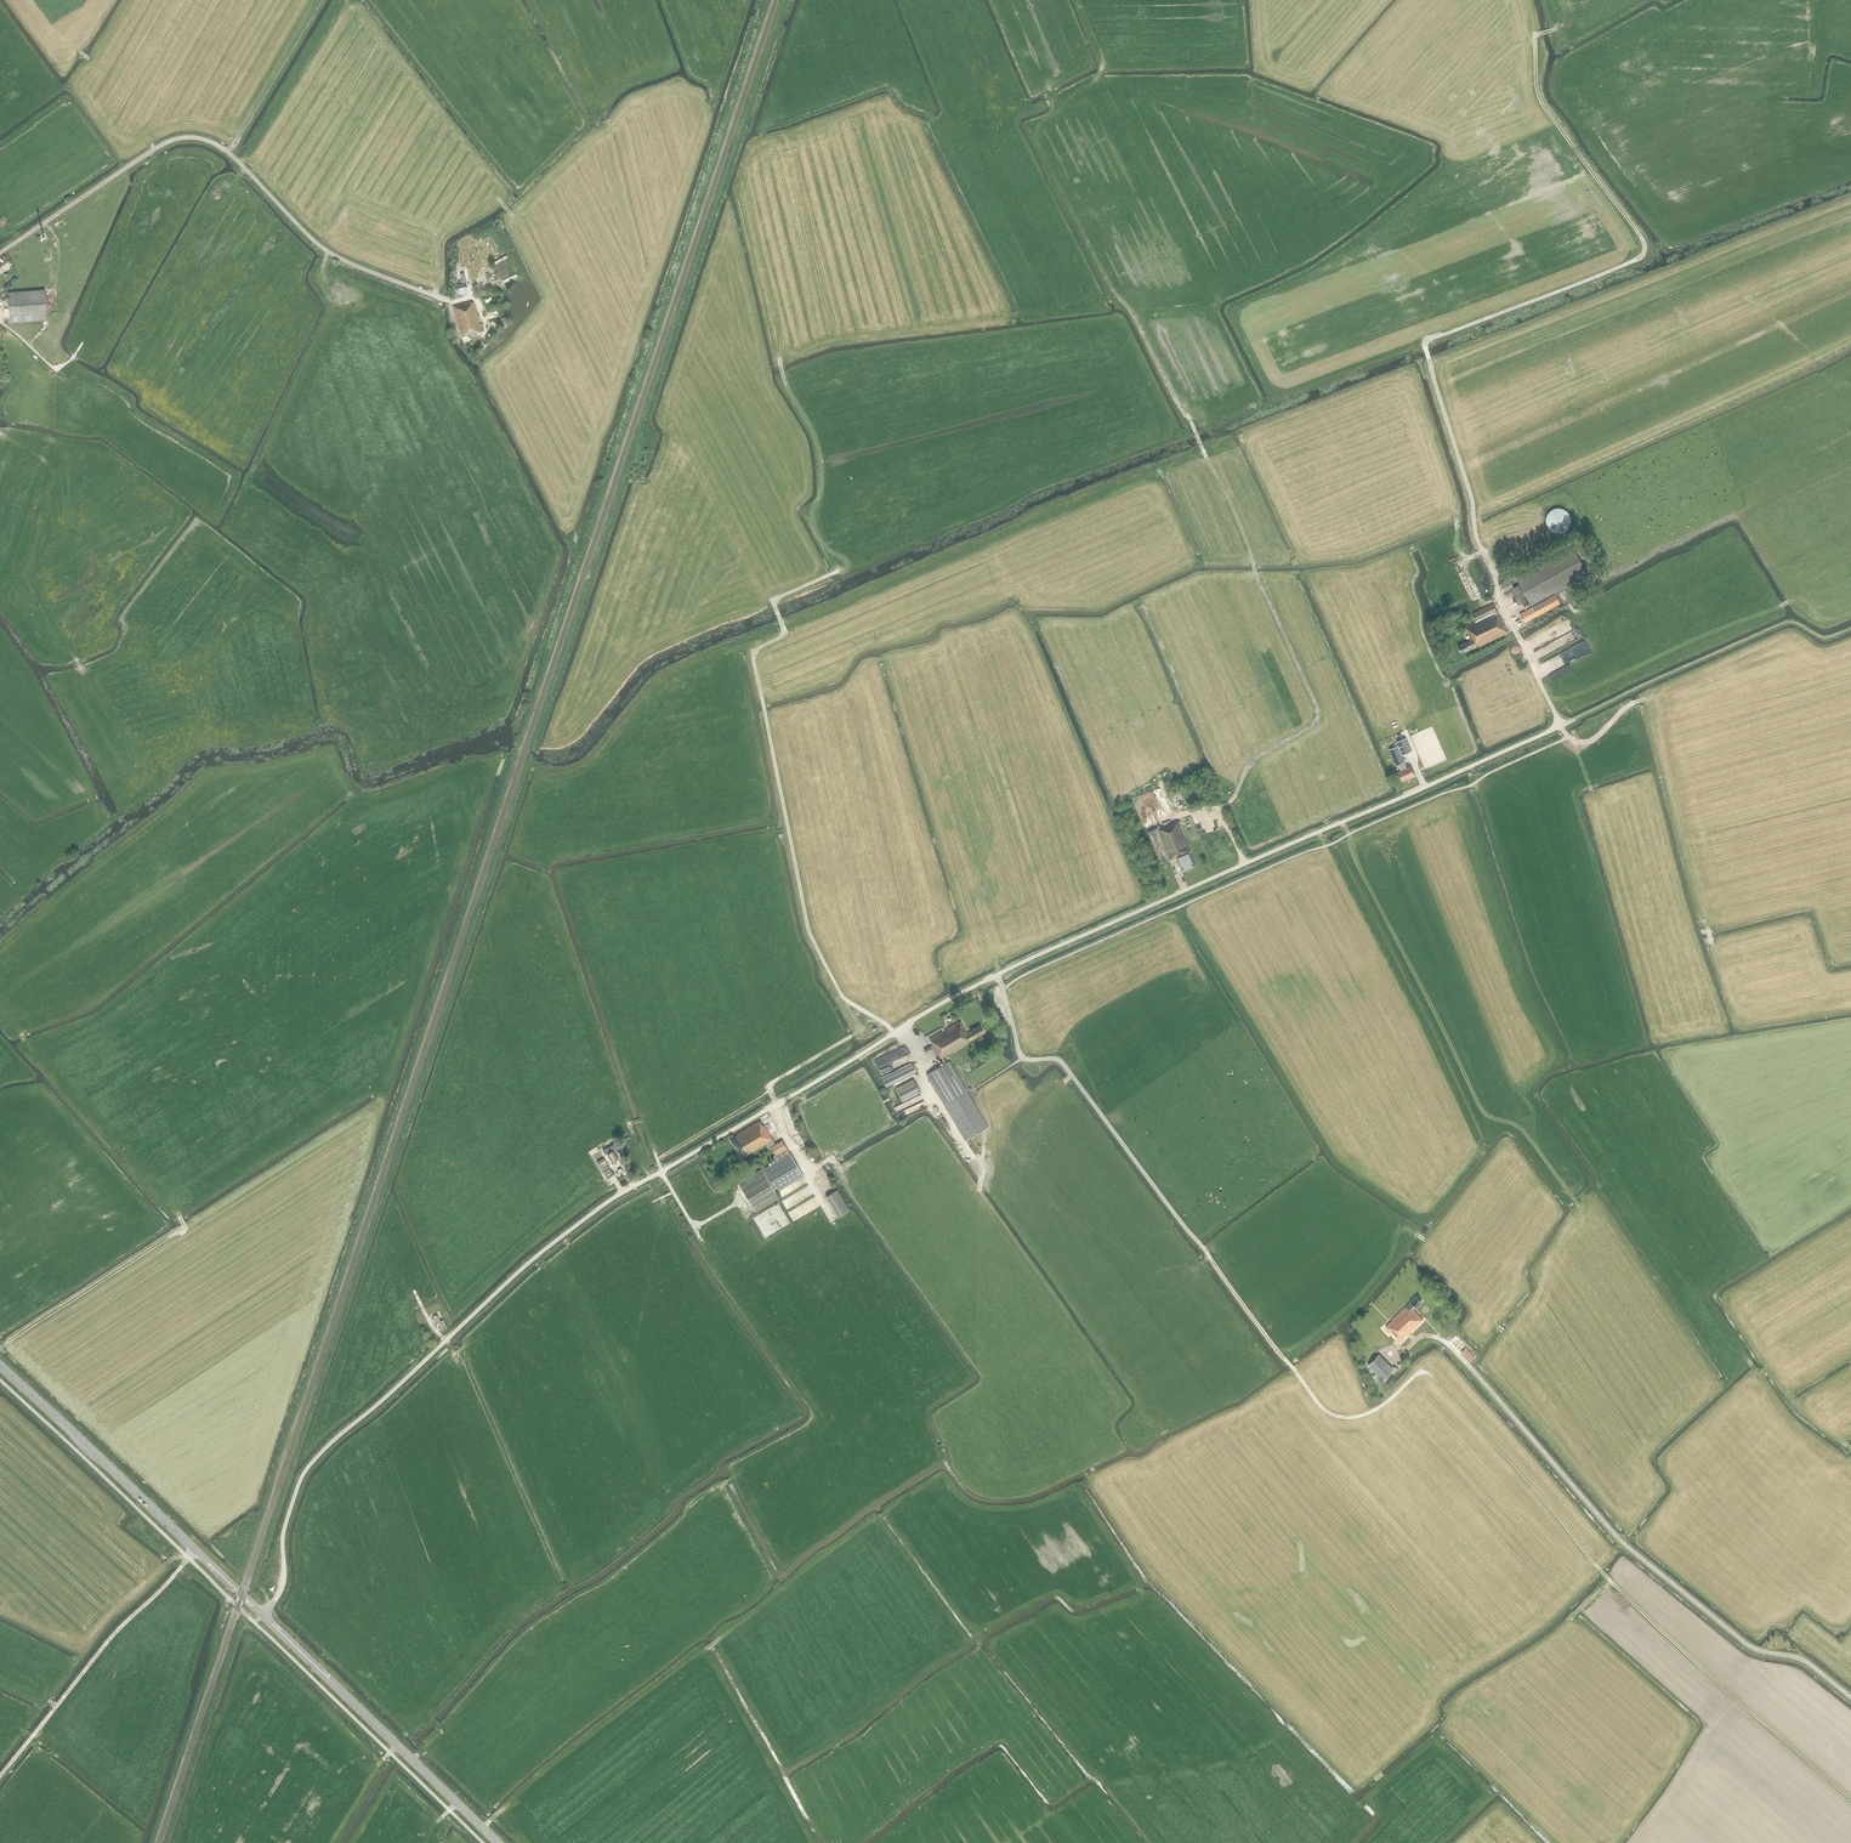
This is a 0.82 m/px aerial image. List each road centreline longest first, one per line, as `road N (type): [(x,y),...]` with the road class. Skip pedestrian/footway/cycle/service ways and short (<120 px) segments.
road 1 (track): [(1210,1258),(1321,1408),(1338,1417),(1368,1414),(1418,1374),(1438,1380),(1610,1581),(1850,1799)]
road 2 (track): [(1499,591),(1476,538),(1427,341),(1636,260),(1644,246),(1540,98),(1535,35),(1553,30)]
road 3 (primary): [(499,1842),(0,1365)]
road 4 (track): [(839,571),(773,600),(784,632),(752,651),(807,922),(861,1029),(767,1086),(777,1104)]
road 5 (track): [(1004,989),(1470,786),(1568,737),(1561,726)]
road 6 (track): [(1190,418),(1319,713),(1313,726),(1257,758),(1217,810)]
road 7 (track): [(998,975),(1020,1056),(1057,1059),(1210,1258)]
road 8 (track): [(0,1350),(185,1227),(180,1217)]
road 9 (track): [(1647,697),(1596,736),(1568,737),(1596,804)]
road 10 (track): [(1023,1059),(975,1089),(991,1132),(982,1159),(973,1156)]
road 11 (track): [(770,1091),(657,1158)]

